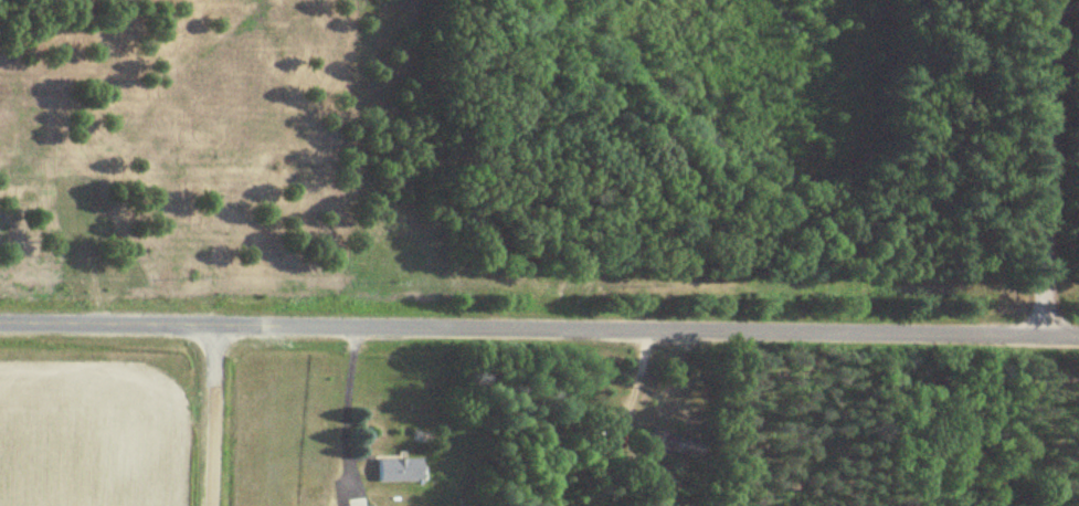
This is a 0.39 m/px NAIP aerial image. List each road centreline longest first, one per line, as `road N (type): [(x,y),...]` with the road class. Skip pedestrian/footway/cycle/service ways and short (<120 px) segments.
road 1 (residential): [(1078,330),(0,325)]
road 2 (residential): [(1052,329),(1050,0)]
road 3 (residential): [(210,505),(218,328)]

